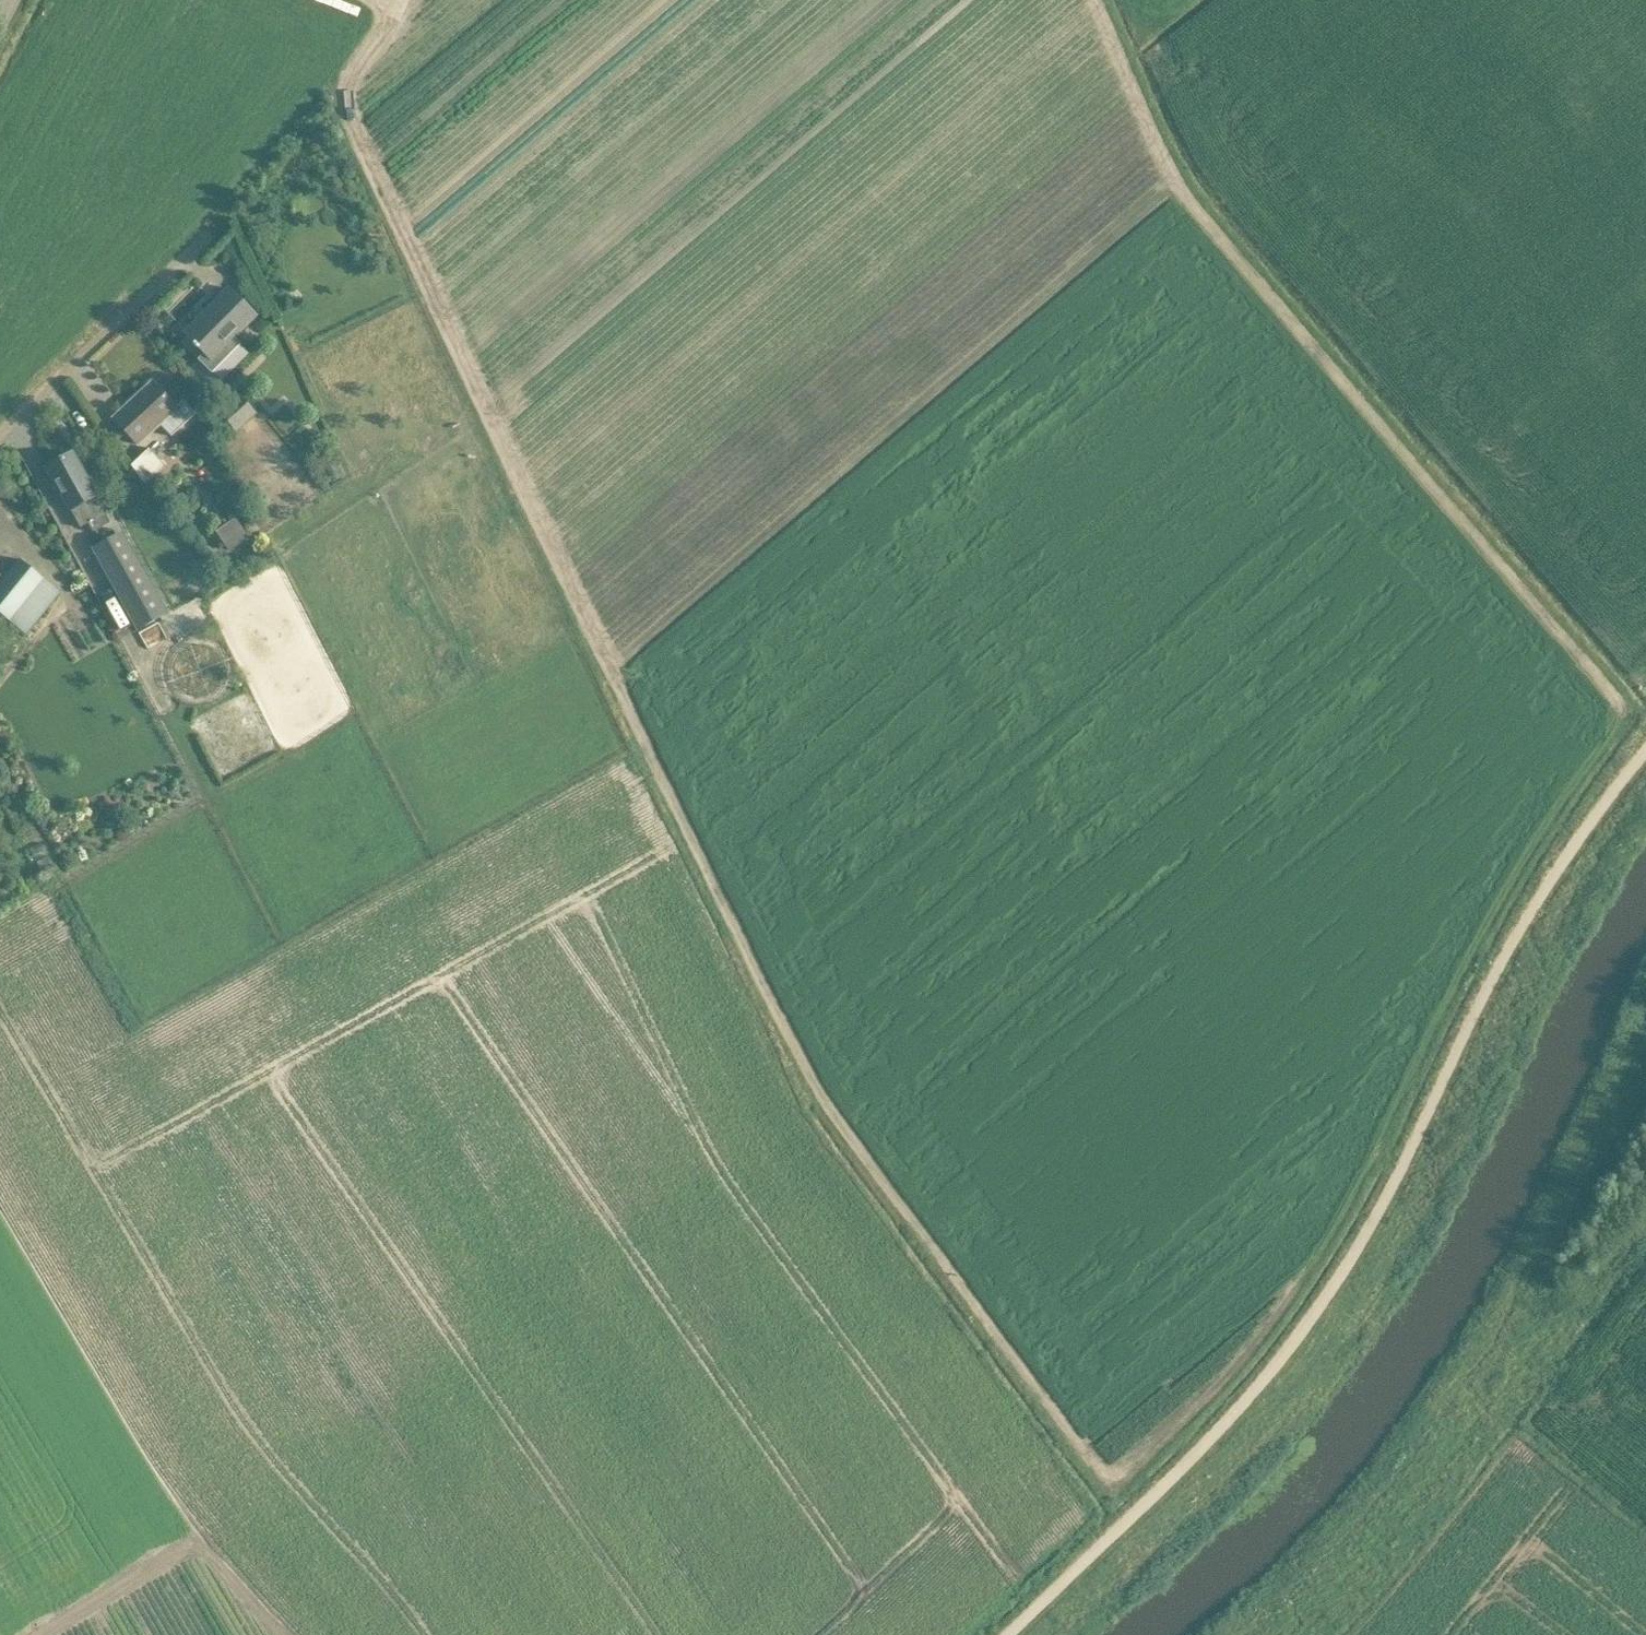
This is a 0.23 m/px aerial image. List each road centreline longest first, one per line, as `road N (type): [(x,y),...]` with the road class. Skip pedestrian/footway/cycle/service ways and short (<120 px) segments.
road 1 (track): [(1645,1016),(1550,1223),(1431,1422),(1237,1634)]
road 2 (unclassified): [(0,437),(207,235)]

